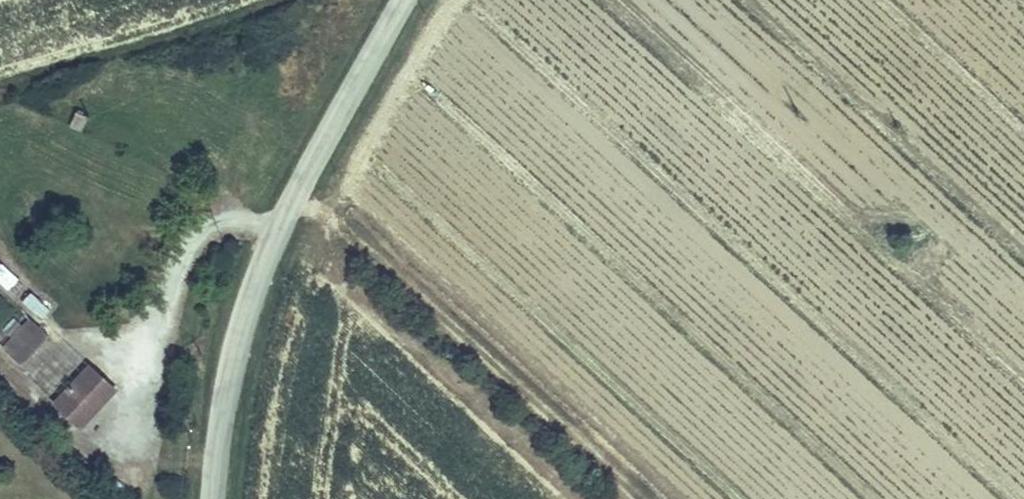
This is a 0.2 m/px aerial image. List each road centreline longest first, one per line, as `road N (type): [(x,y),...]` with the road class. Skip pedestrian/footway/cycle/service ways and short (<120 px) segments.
road 1 (tertiary): [(216,498),(245,305),(283,215),(399,0)]

